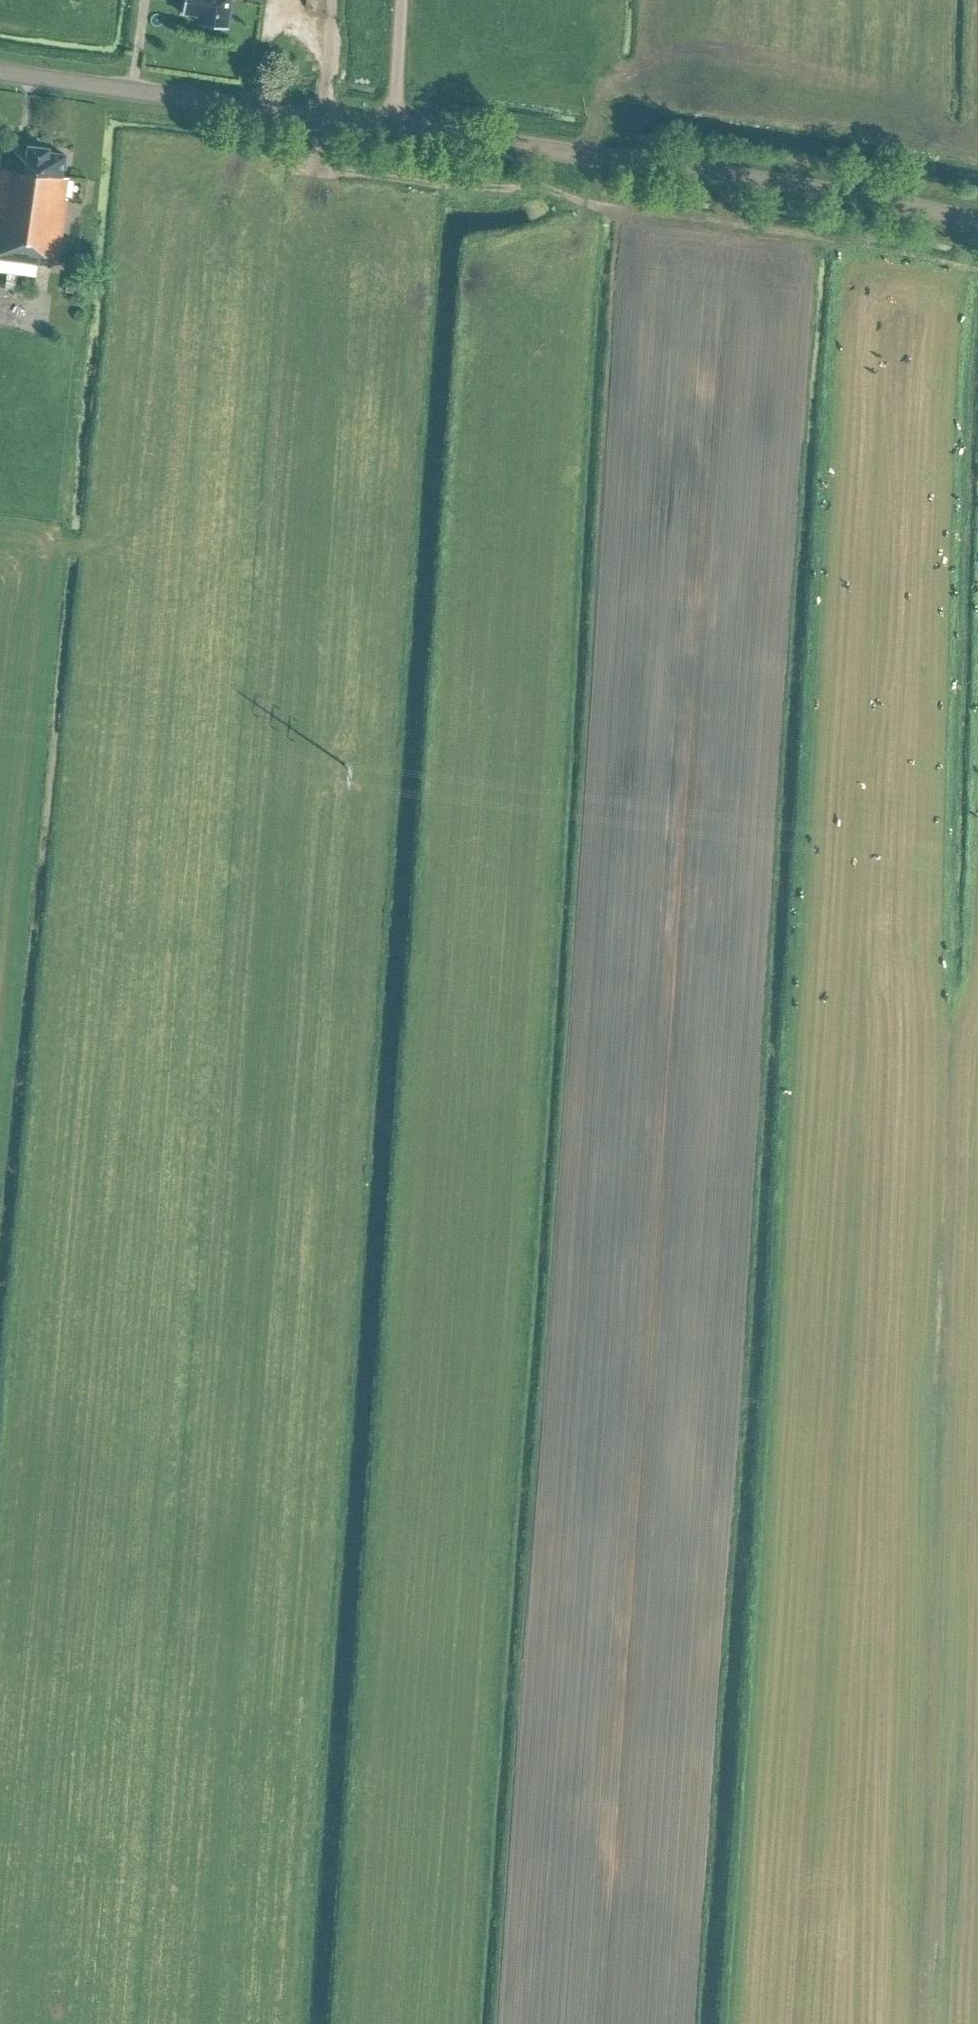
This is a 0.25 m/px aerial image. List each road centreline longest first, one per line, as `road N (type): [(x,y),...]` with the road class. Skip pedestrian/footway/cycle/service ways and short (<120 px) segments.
road 1 (tertiary): [(977,224),(791,184),(0,82)]

